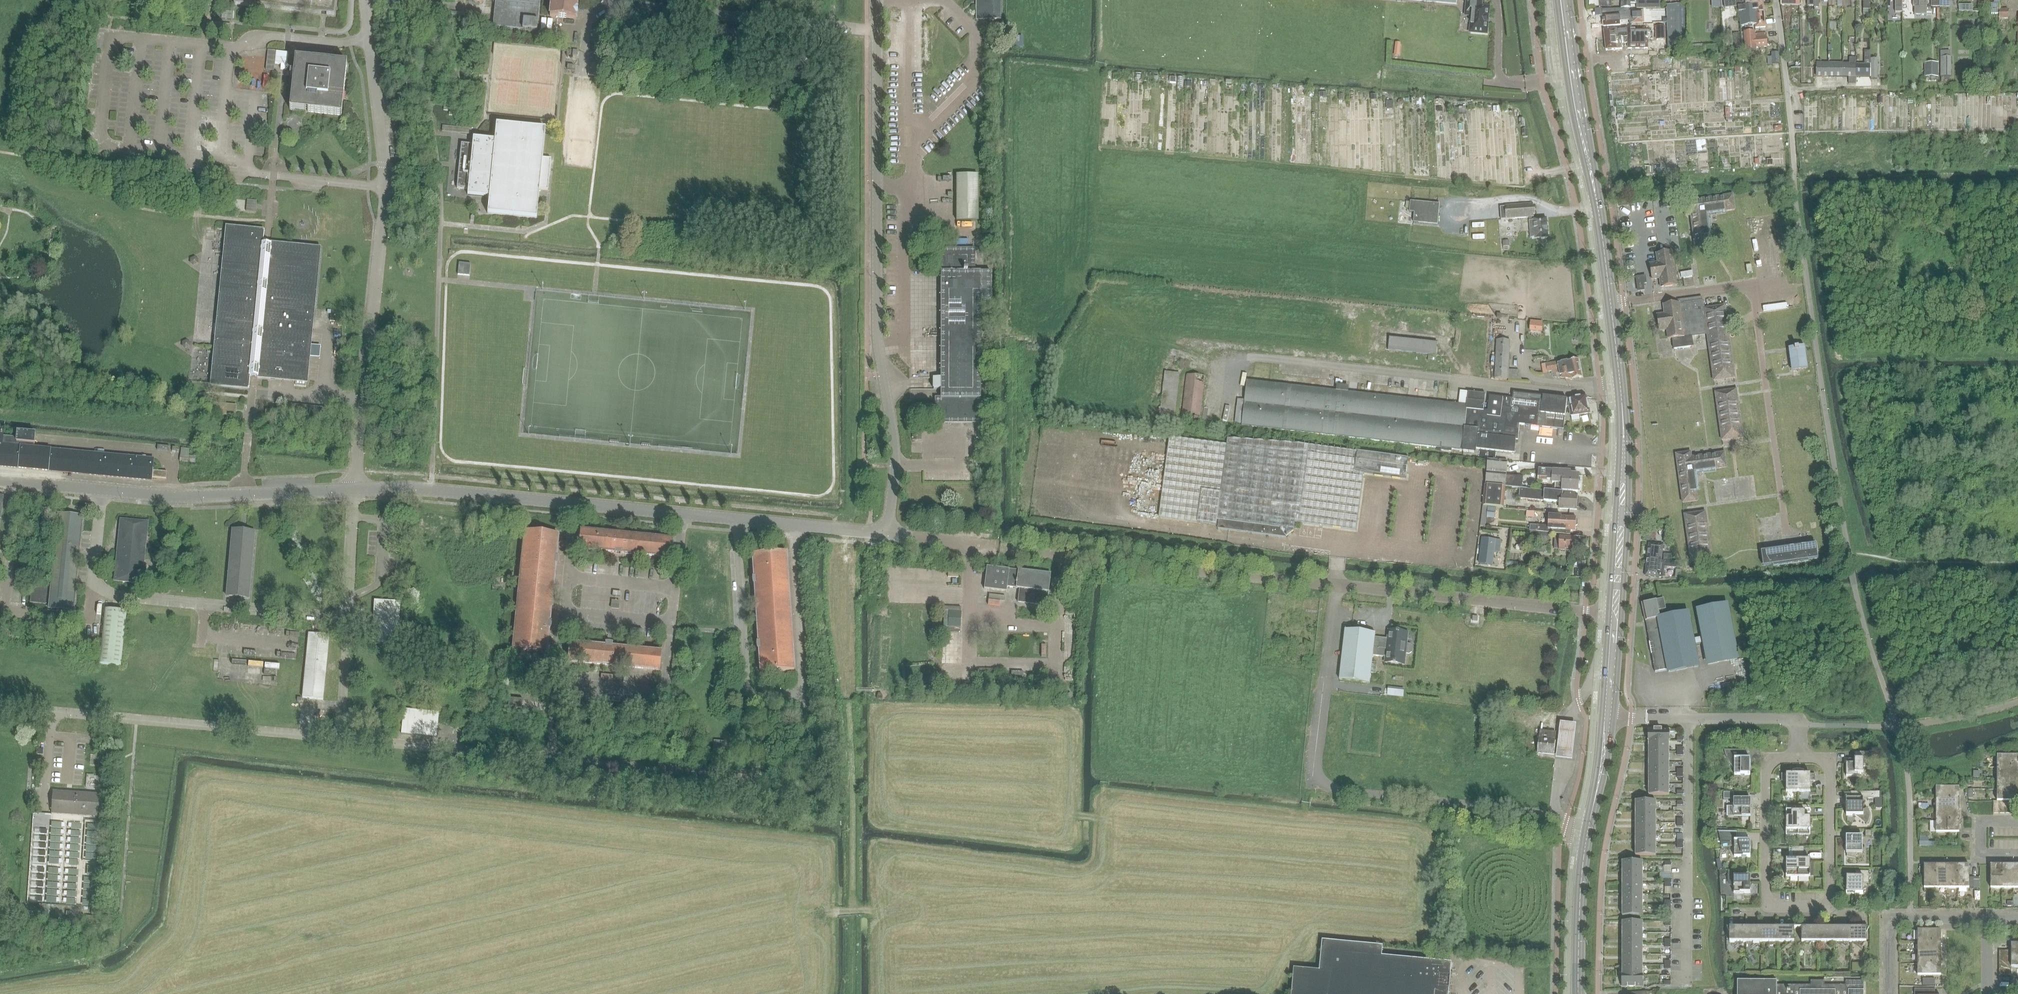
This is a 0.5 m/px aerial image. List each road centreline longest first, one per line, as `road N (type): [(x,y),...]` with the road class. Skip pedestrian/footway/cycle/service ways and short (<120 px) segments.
road 1 (primary): [(1615,614),(1621,400),(1562,0)]
road 2 (unclassified): [(887,534),(895,456),(877,336),(877,0)]
road 3 (unclassified): [(887,534),(418,488),(354,489)]
road 4 (unclassified): [(365,0),(386,199),(354,489)]
road 5 (unclassified): [(1336,585),(1323,783),(1541,813),(1588,828)]
road 6 (unclassified): [(1336,585),(887,534)]
road 7 (unclassified): [(354,489),(177,496),(0,480)]
road 8 (residential): [(1830,758),(1829,902),(1782,907),(1766,898),(1766,758)]
road 9 (unclassified): [(1615,614),(1336,585)]
road 10 (track): [(1794,165),(1906,136),(2017,135)]
road 11 (residential): [(1799,758),(1794,720),(1631,718)]
road 12 (primary): [(1578,993),(1588,828)]
road 13 (track): [(1874,147),(1878,161),(1900,170),(2015,169)]

